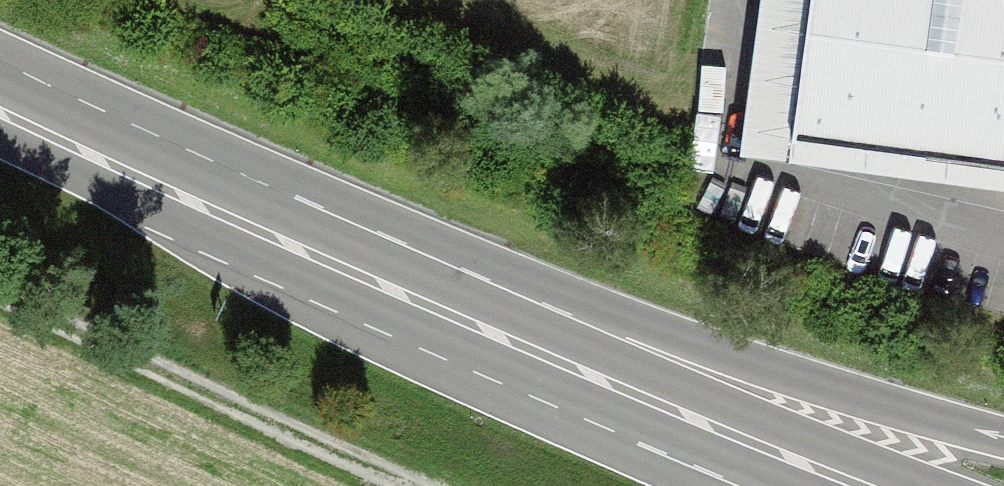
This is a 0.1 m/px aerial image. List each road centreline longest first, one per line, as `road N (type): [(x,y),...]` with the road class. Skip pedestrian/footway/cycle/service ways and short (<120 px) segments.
road 1 (tertiary): [(1003,440),(652,325),(207,144),(0,46)]
road 2 (primary): [(879,485),(748,438),(71,149)]
road 3 (tertiary): [(71,149),(303,315),(685,485)]
road 4 (track): [(0,292),(420,485)]

